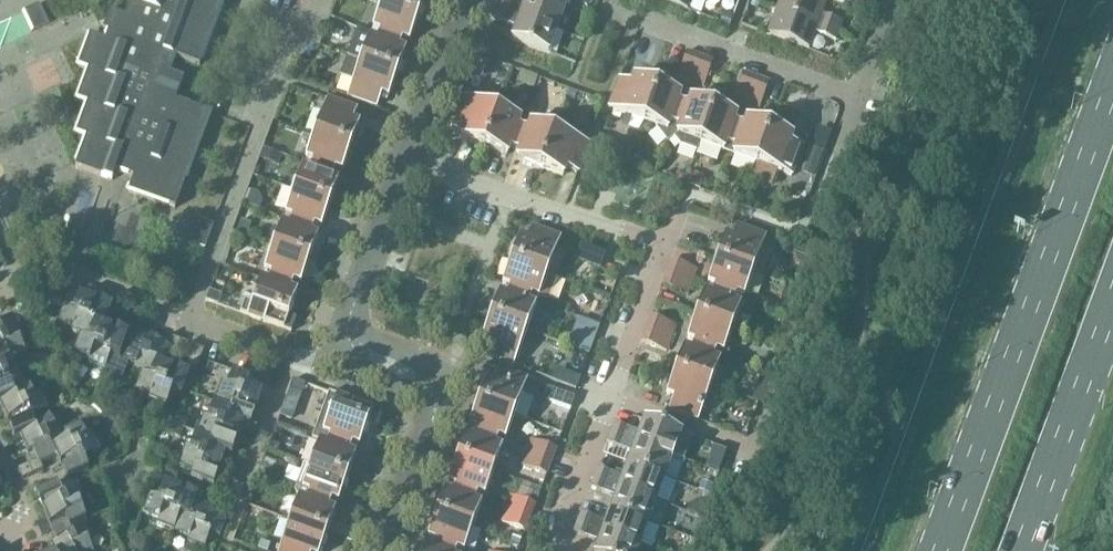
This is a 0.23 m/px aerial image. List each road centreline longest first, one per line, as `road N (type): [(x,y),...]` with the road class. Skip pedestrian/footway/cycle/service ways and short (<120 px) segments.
road 1 (residential): [(549,550),(658,249),(408,161)]
road 2 (primary): [(1112,81),(937,550)]
road 3 (residential): [(190,321),(297,27)]
road 4 (residential): [(370,550),(431,404),(423,379),(367,353),(351,335)]
road 5 (primary): [(1021,550),(1112,303)]
road 6 (residential): [(853,97),(646,22)]
road 7 (residential): [(351,335),(408,161)]
road 8 (residential): [(190,321),(56,268),(27,282)]
road 9 (residential): [(408,161),(467,0)]
road 10 (residential): [(298,362),(242,508)]

